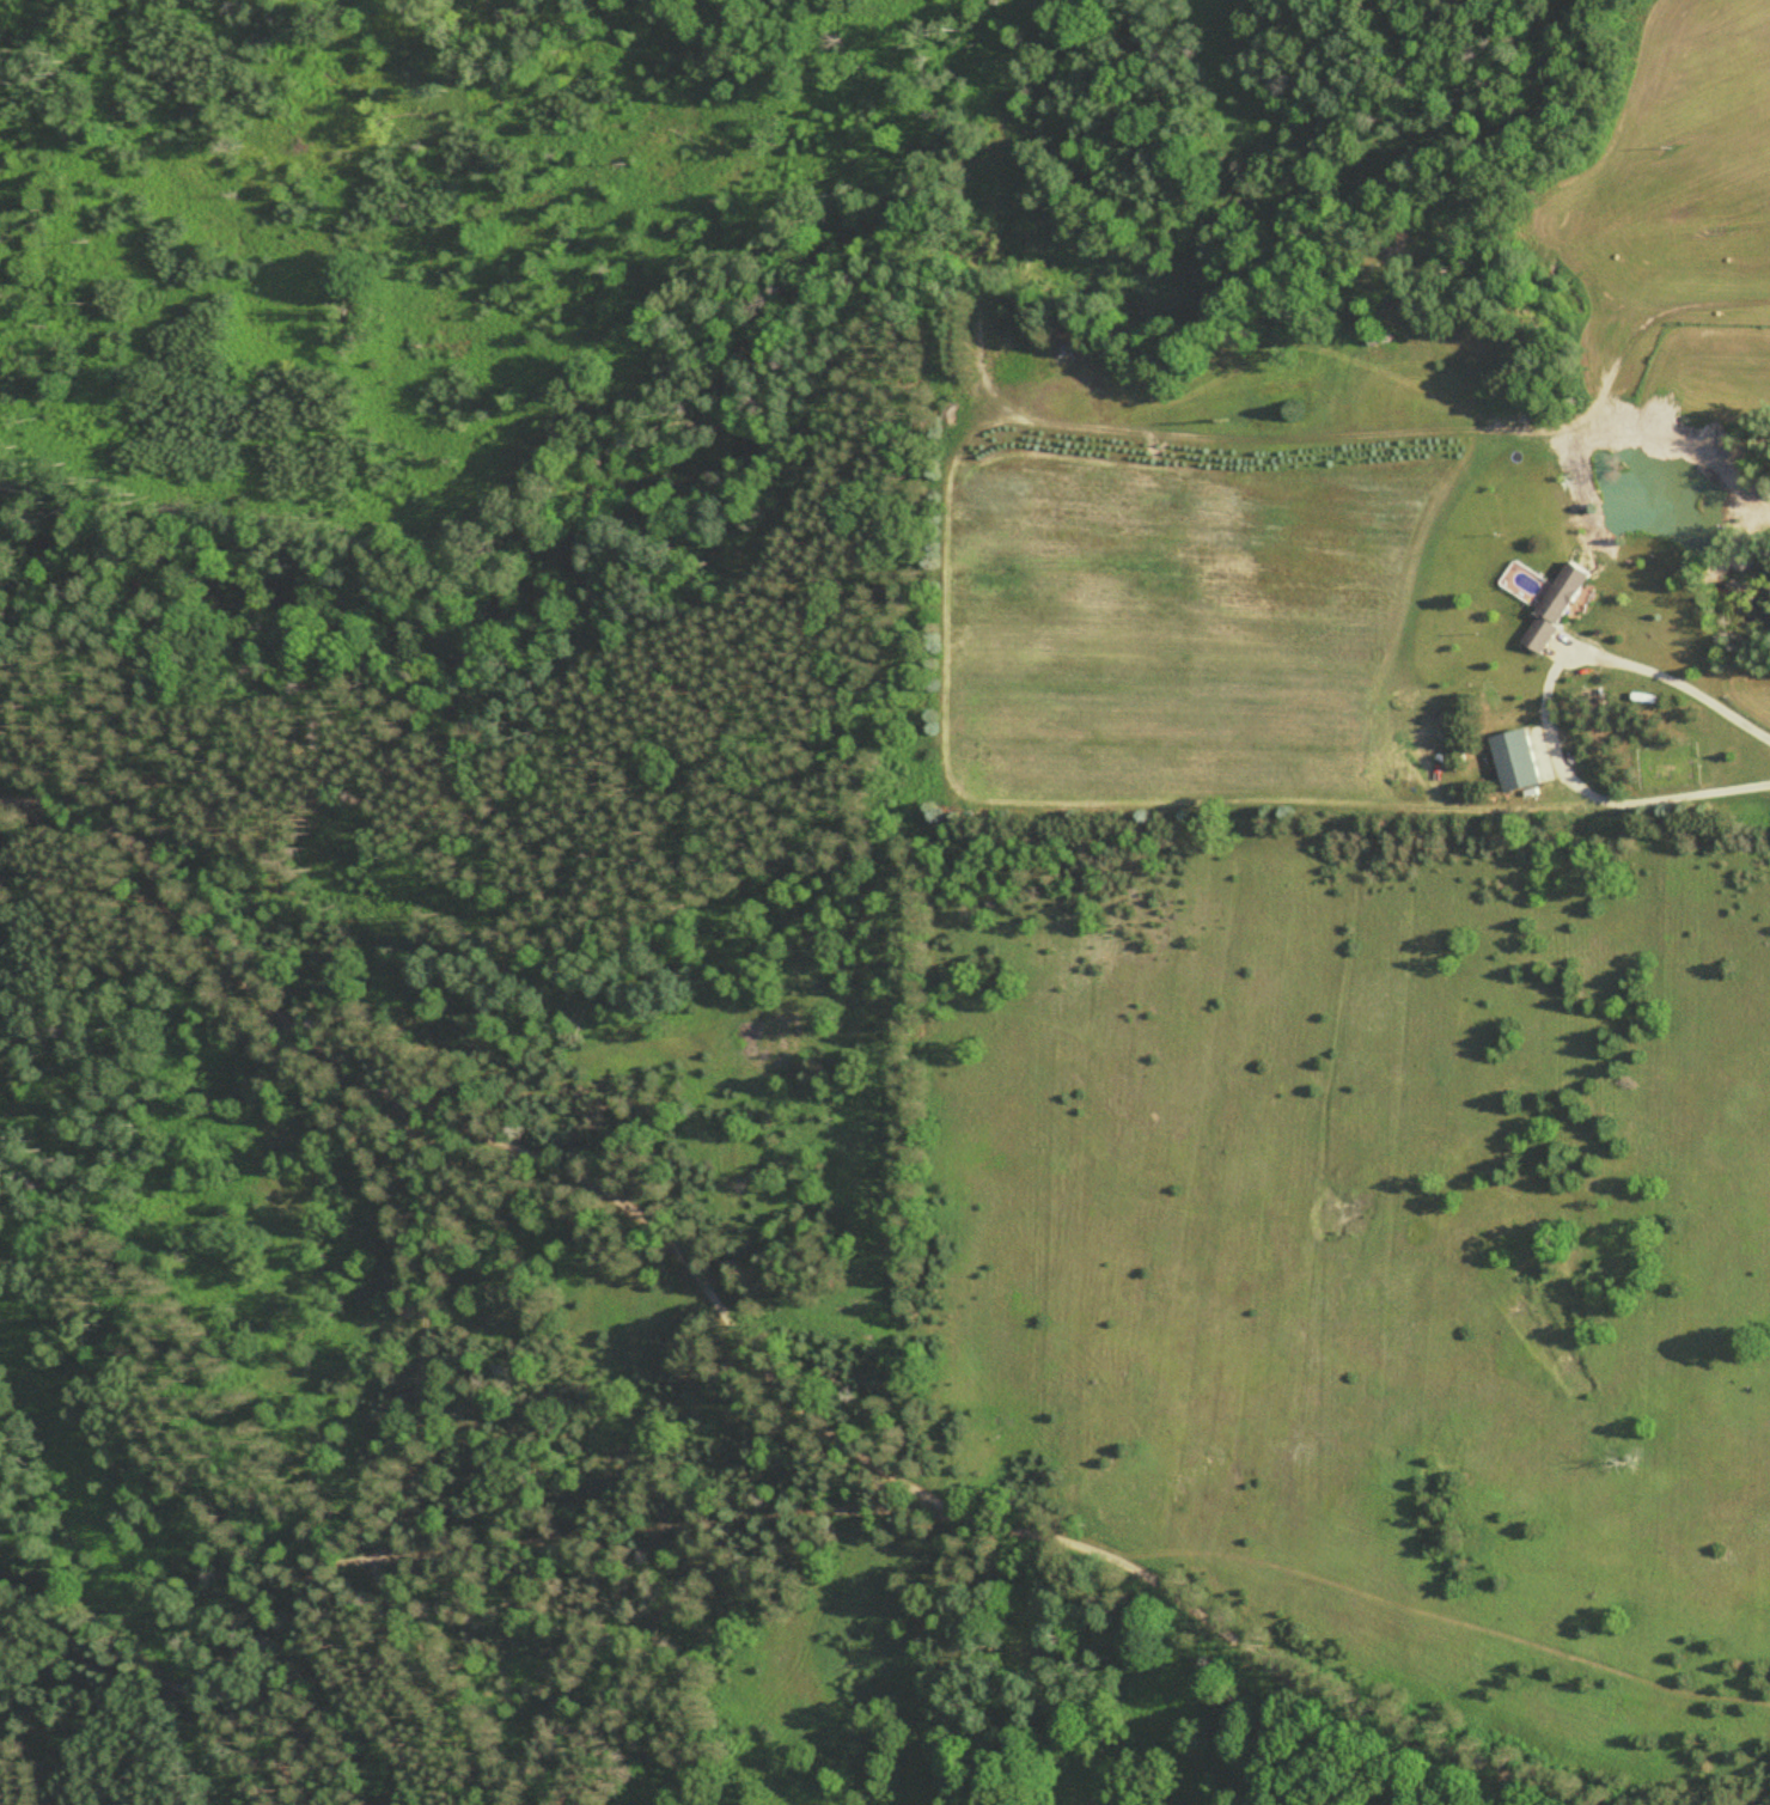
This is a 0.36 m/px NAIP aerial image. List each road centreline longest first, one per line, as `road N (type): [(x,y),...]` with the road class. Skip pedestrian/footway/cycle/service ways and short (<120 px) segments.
road 1 (residential): [(1586,1804),(1264,1666),(1105,1551),(957,1512),(826,1434),(642,1205),(416,1112),(271,1002),(146,853),(97,815),(55,803),(0,801)]

